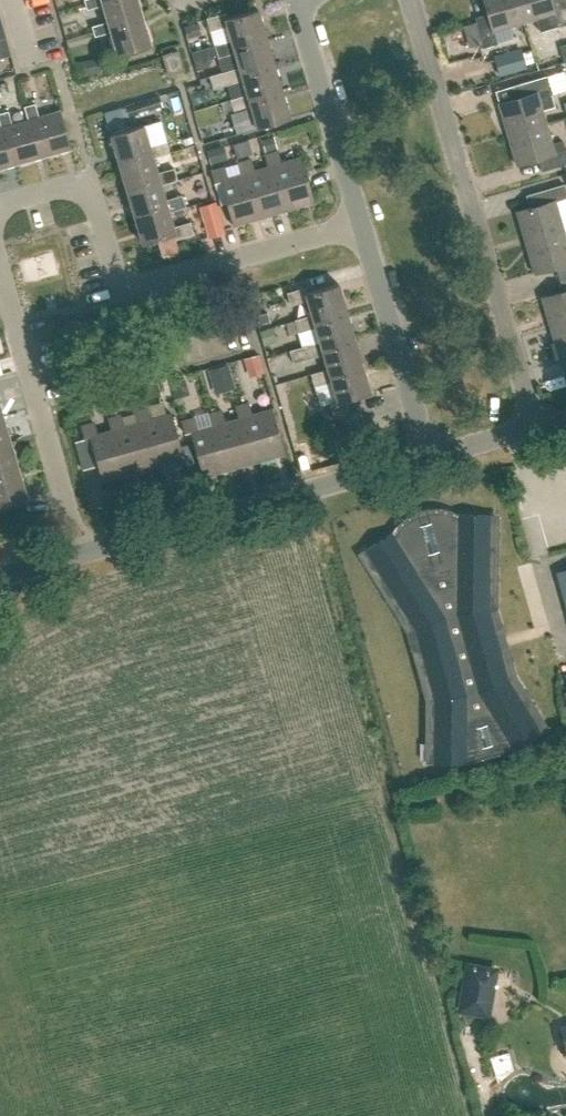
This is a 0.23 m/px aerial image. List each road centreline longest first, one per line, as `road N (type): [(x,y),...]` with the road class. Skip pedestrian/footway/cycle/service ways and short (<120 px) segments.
road 1 (residential): [(0,207),(87,182),(121,291),(358,219)]
road 2 (residential): [(536,427),(410,0)]
road 3 (unclassified): [(80,554),(428,458)]
road 4 (residential): [(80,554),(0,262)]
road 5 (residential): [(428,458),(358,219)]
road 6 (residential): [(358,219),(294,0)]

